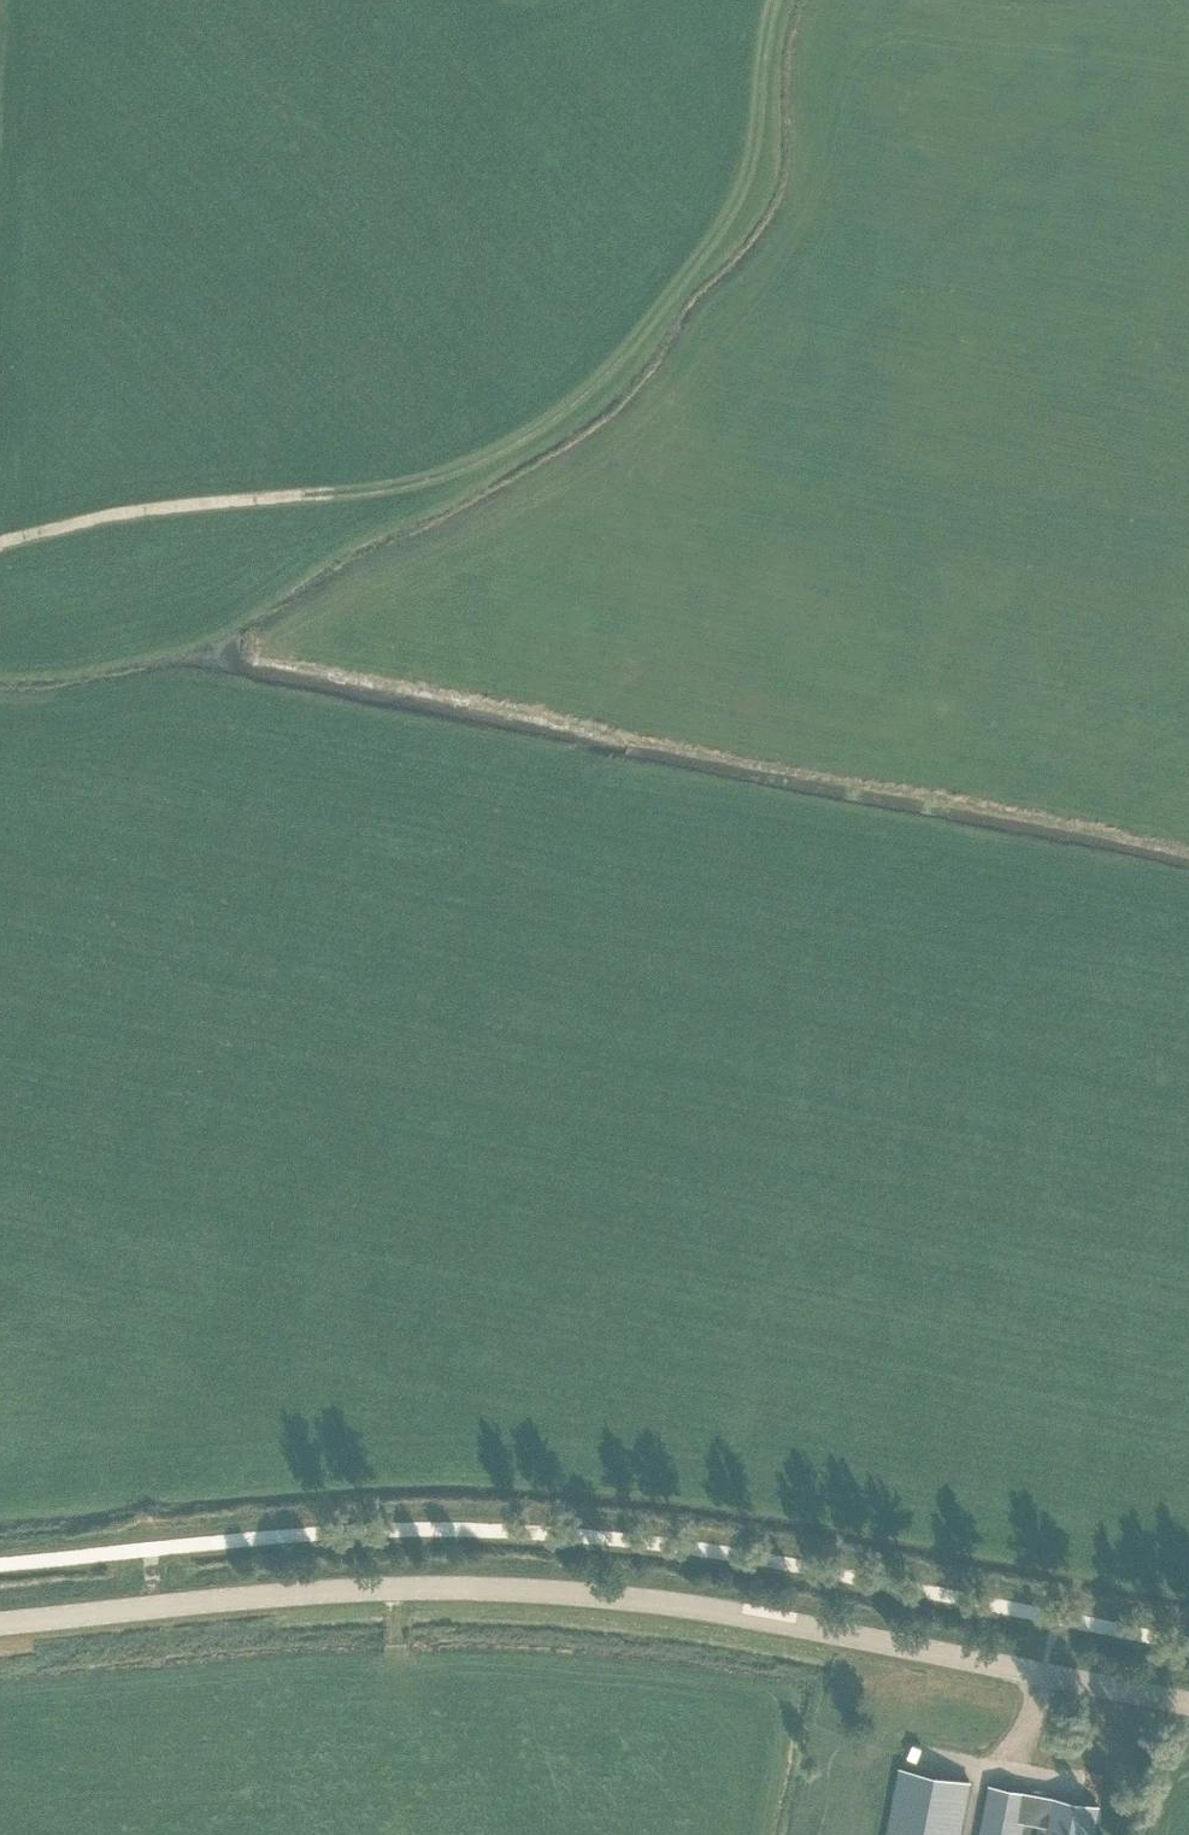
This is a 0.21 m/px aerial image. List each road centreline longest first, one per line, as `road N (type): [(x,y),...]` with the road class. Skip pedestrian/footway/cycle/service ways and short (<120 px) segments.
road 1 (tertiary): [(0,1623),(376,1588),(561,1591),(775,1620),(1188,1705)]
road 2 (track): [(0,544),(92,521),(389,478),(502,434),(589,373),(710,227),(740,167),(761,0)]

